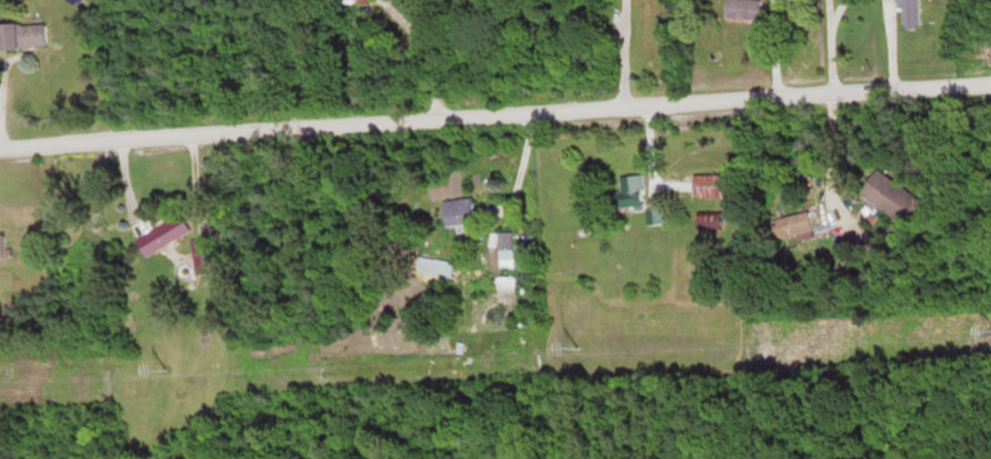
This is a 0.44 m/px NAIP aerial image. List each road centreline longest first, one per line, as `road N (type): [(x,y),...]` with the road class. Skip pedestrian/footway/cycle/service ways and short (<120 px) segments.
road 1 (residential): [(990,88),(0,150)]

